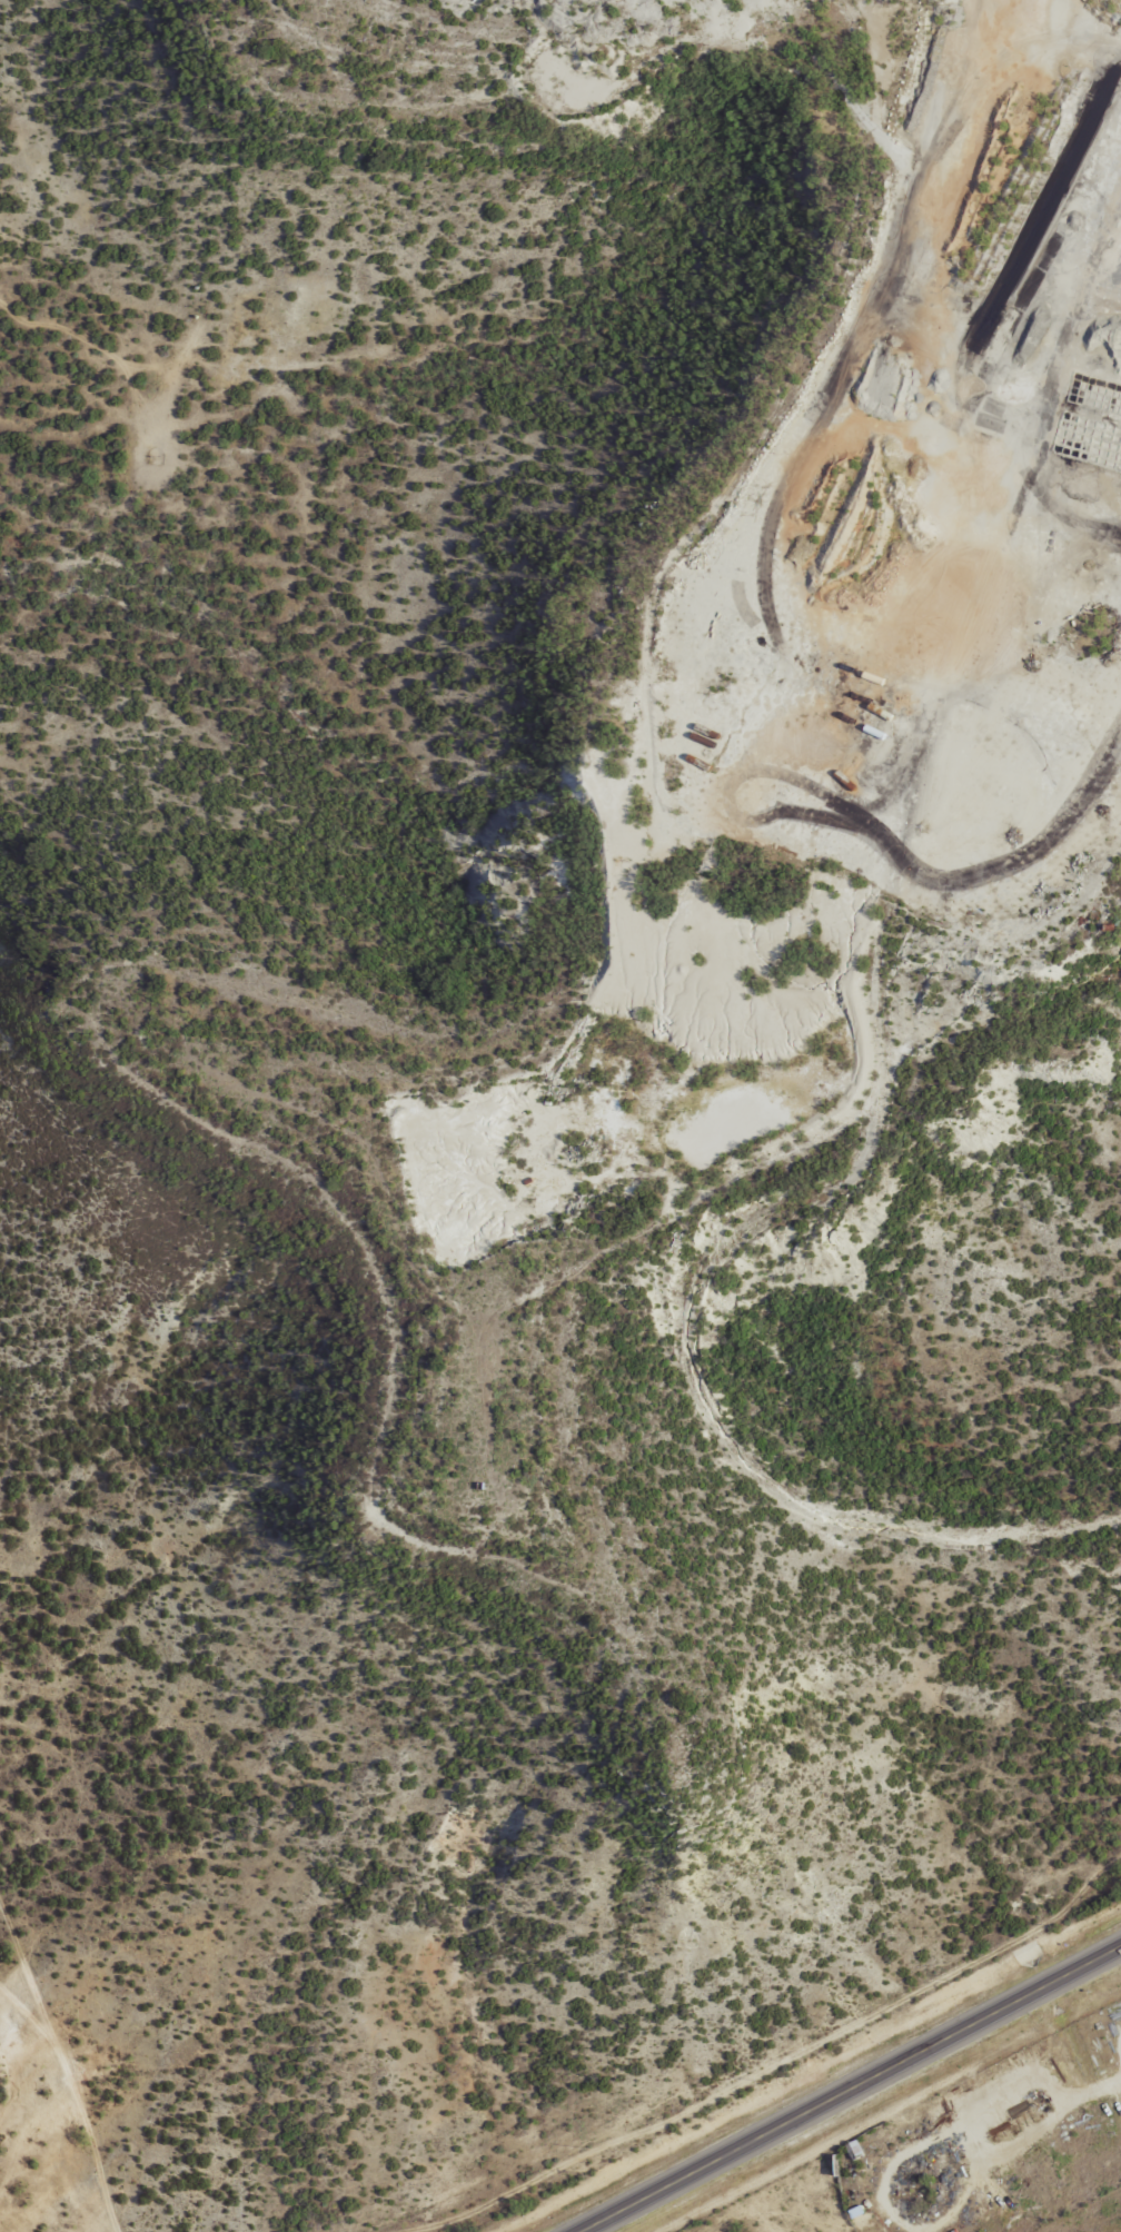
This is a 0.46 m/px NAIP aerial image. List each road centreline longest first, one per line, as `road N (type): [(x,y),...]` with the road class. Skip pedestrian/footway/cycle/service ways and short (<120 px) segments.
road 1 (trunk): [(575,2231),(1120,1941)]
road 2 (residential): [(122,2231),(0,2028)]

